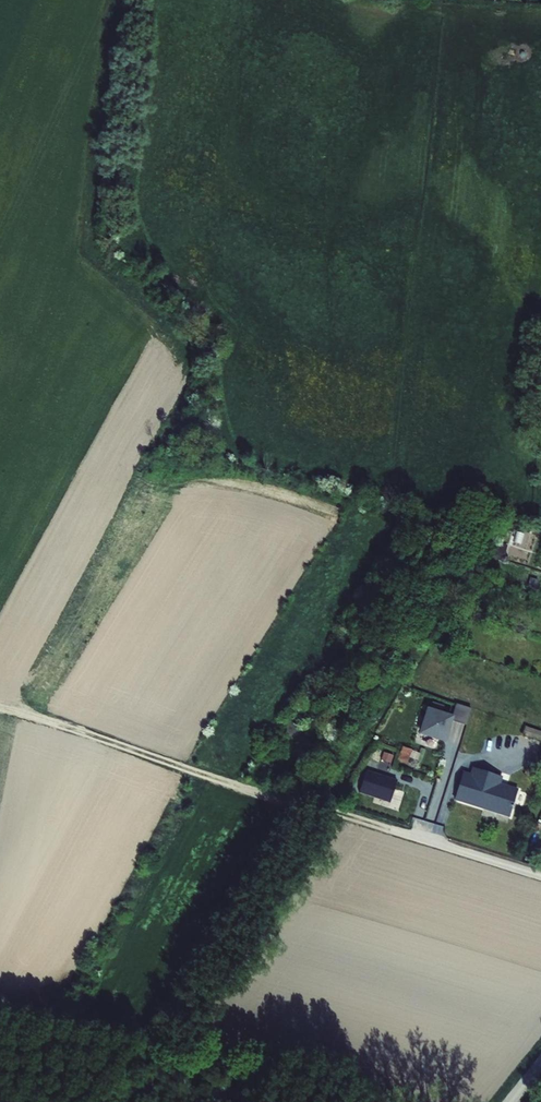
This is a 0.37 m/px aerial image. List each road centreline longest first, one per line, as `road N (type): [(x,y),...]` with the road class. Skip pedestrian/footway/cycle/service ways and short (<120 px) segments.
road 1 (track): [(360,819),(0,712)]
road 2 (residential): [(540,875),(360,819)]

